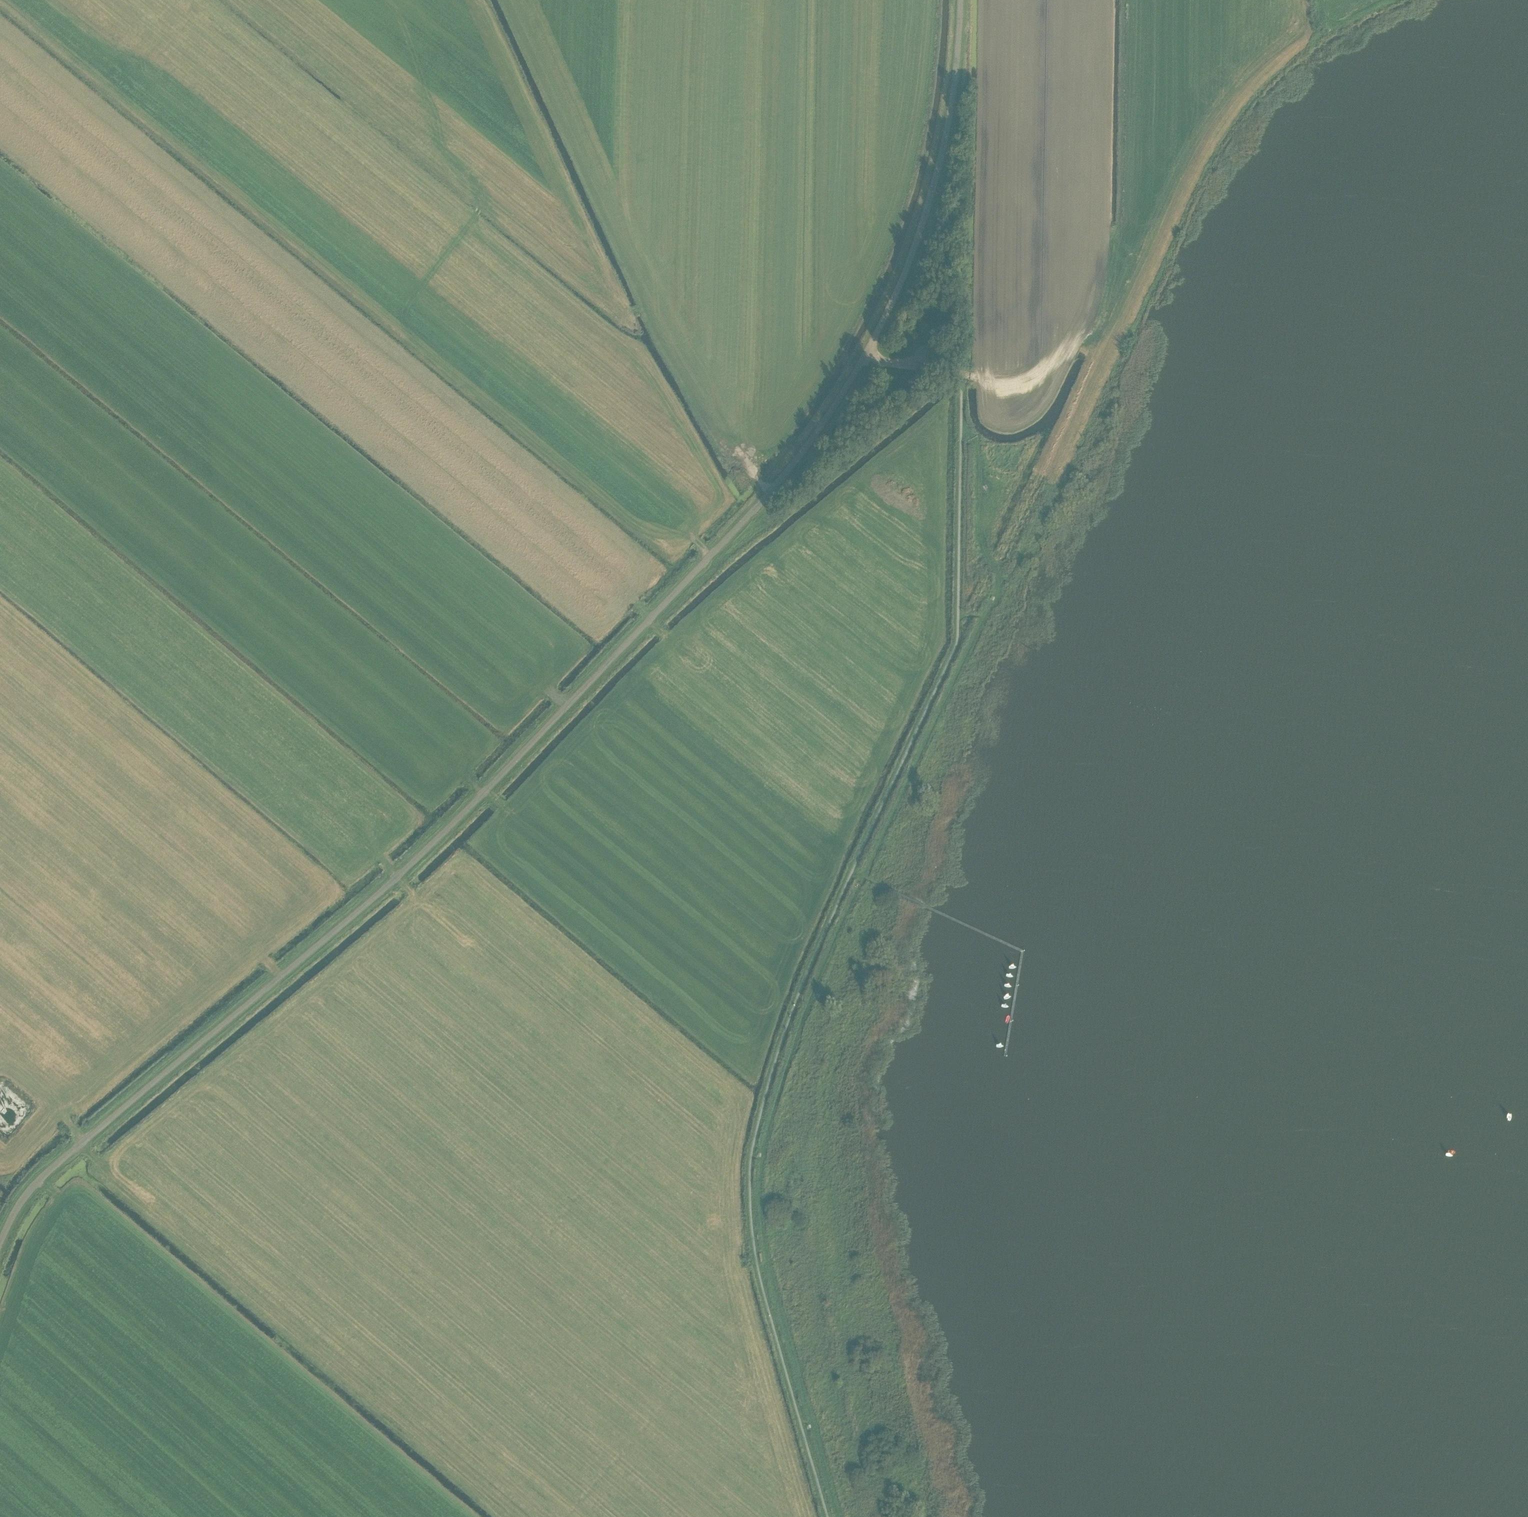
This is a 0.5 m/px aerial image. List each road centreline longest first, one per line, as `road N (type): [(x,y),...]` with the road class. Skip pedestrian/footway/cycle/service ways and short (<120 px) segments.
road 1 (unclassified): [(0,1248),(44,1174),(445,831),(666,605),(821,429),(895,301),(924,228),(956,96),(961,0)]
road 2 (track): [(631,271),(706,416),(771,490)]

